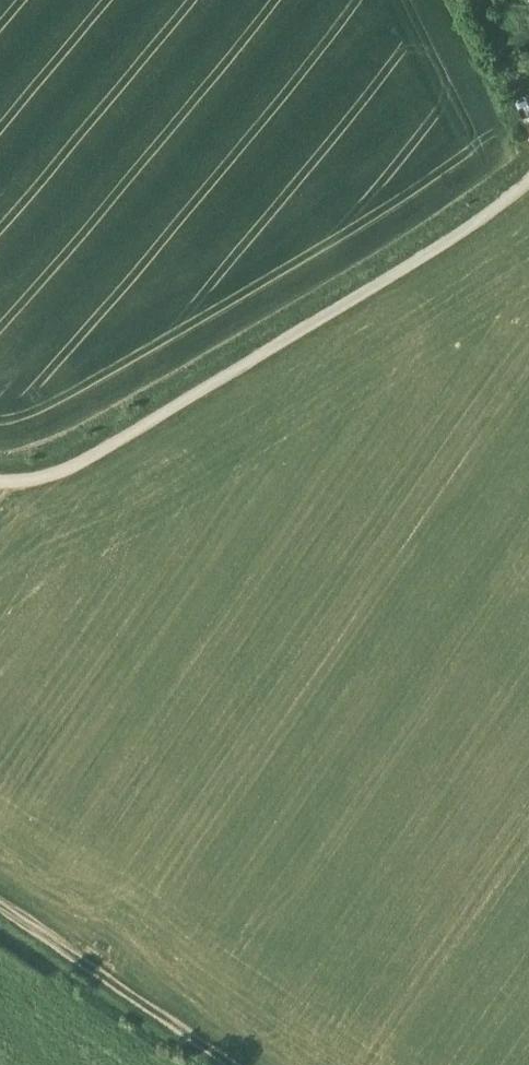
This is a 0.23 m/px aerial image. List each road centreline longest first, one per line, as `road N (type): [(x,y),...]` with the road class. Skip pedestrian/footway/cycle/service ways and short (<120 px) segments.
road 1 (track): [(0,483),(84,460),(476,224),(528,176)]
road 2 (track): [(0,907),(224,1064)]

